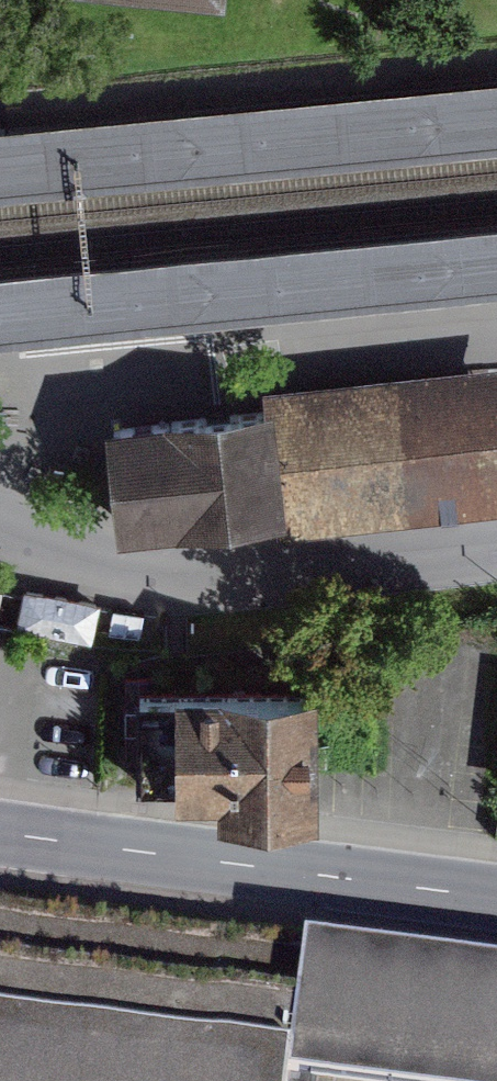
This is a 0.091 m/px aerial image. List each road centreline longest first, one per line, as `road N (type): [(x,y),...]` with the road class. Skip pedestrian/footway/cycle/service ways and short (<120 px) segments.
road 1 (tertiary): [(0,830),(496,896)]
road 2 (residential): [(496,535),(177,574)]
road 3 (residential): [(0,526),(96,558),(177,574)]

